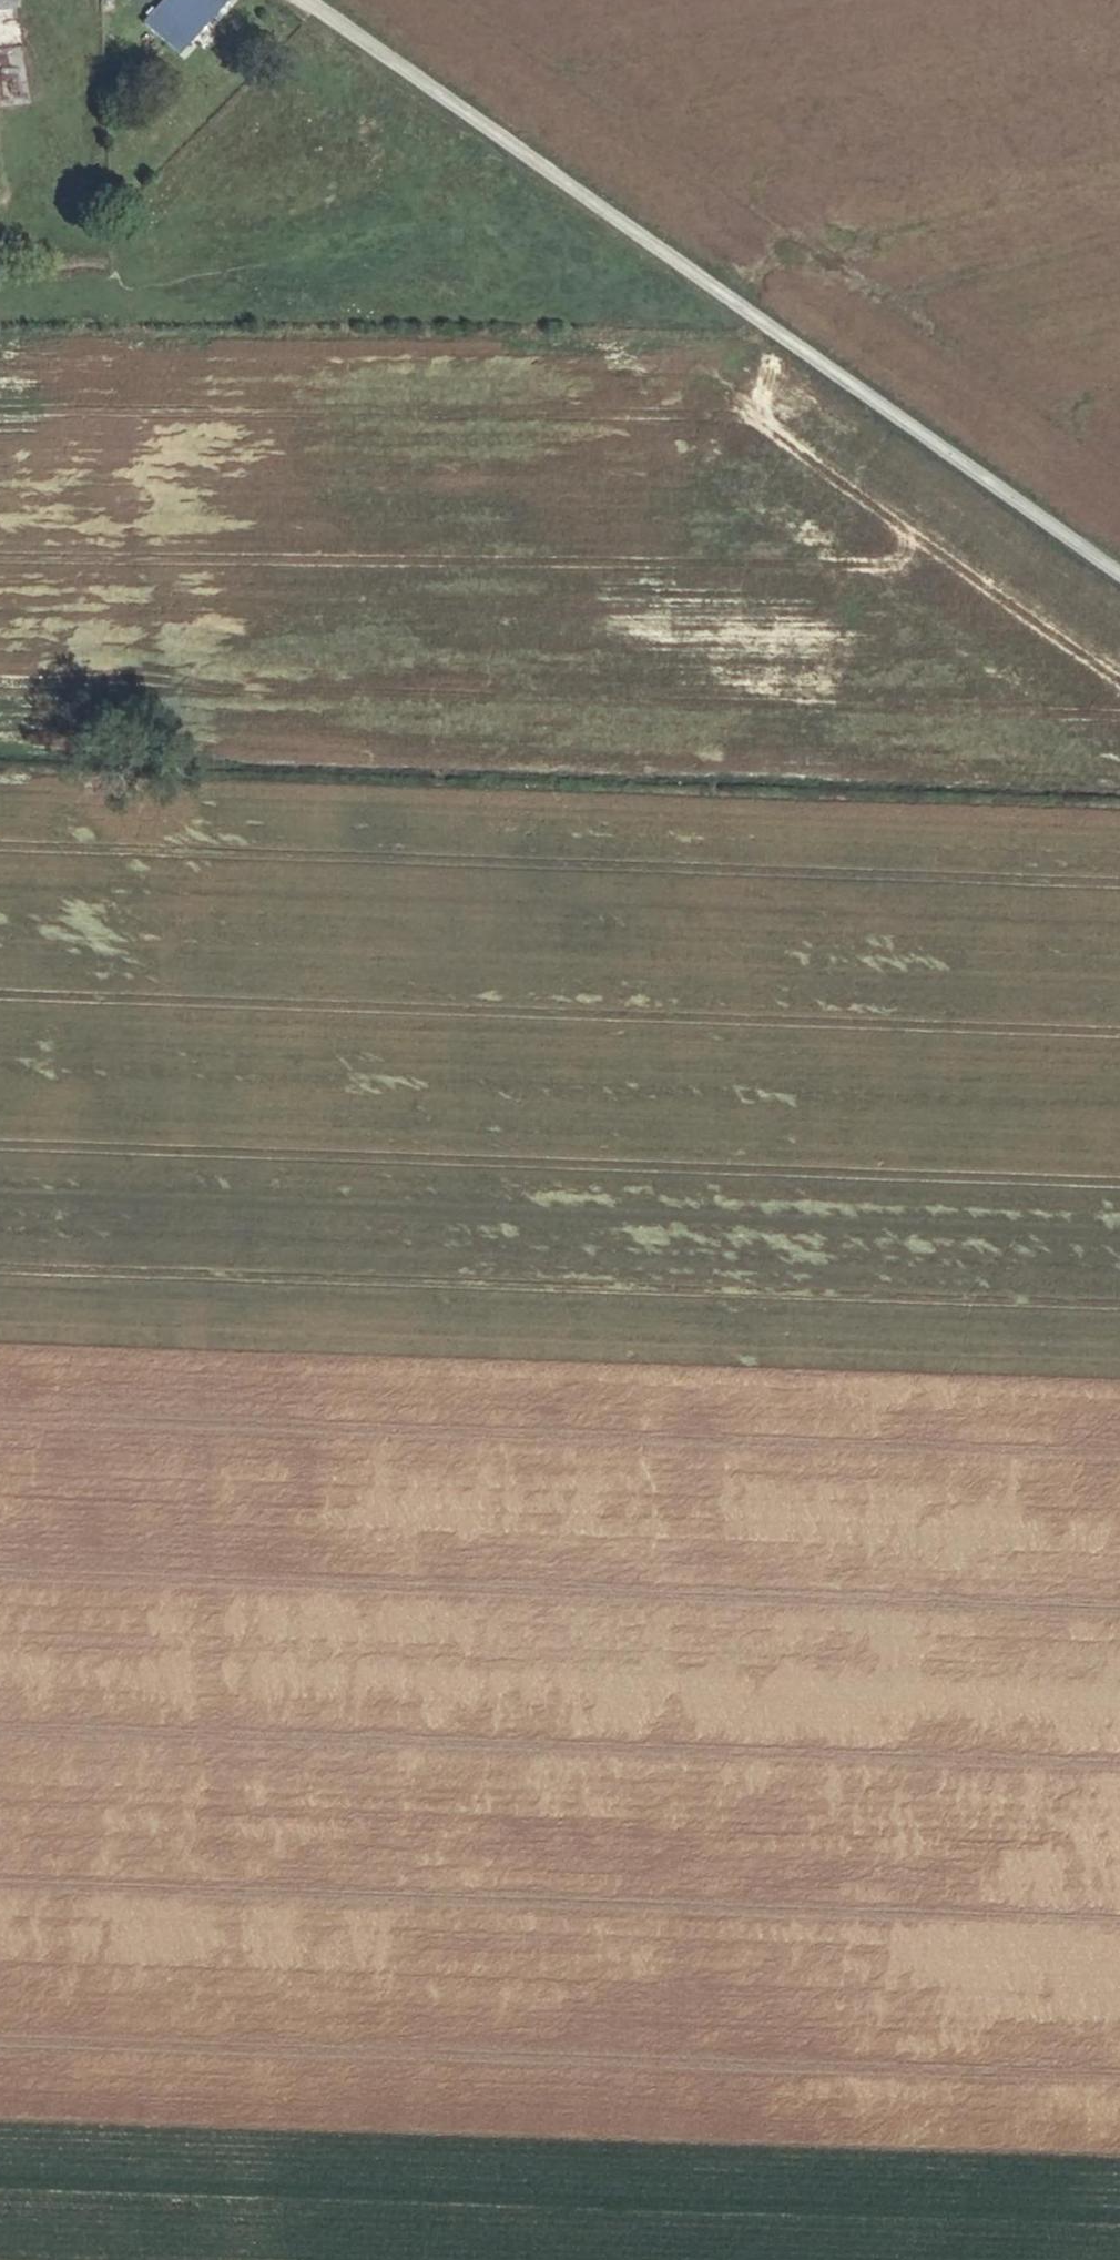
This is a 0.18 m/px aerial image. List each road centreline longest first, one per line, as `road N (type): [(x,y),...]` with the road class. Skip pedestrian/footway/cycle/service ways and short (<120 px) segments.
road 1 (unclassified): [(1119,571),(307,0)]

